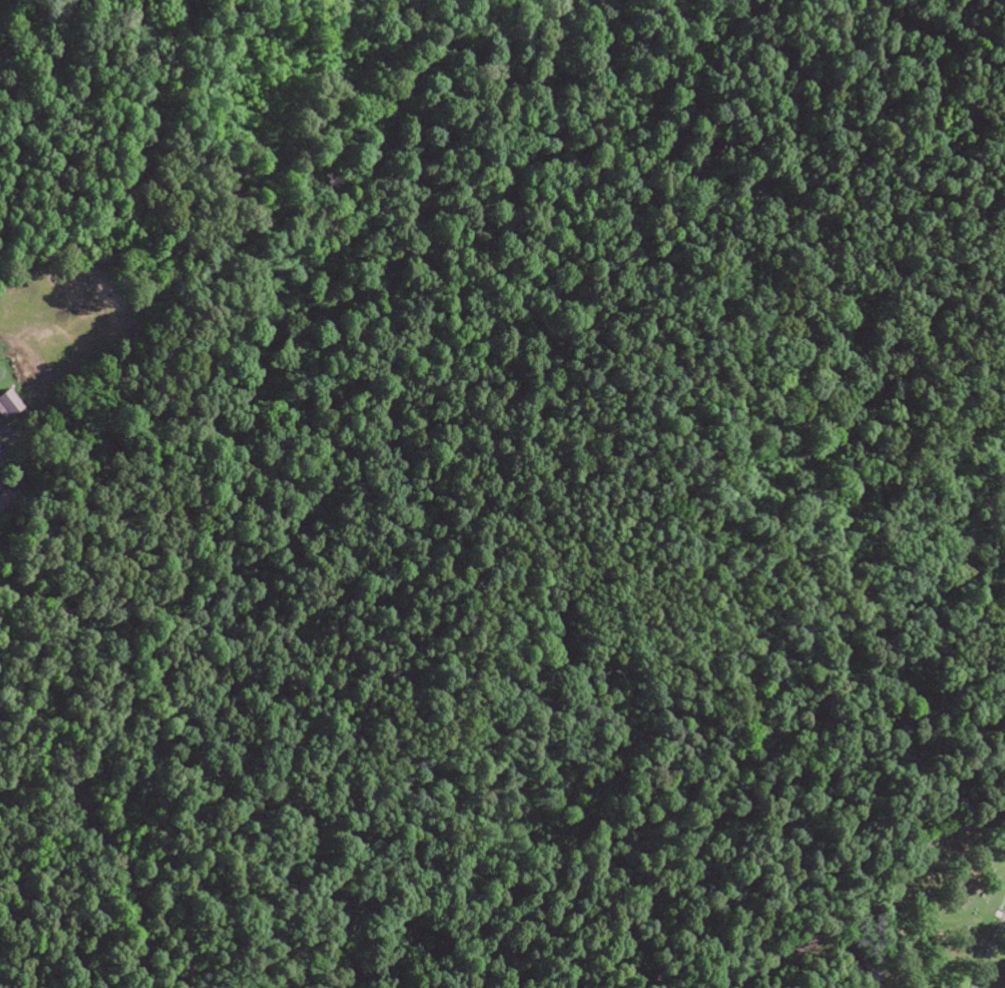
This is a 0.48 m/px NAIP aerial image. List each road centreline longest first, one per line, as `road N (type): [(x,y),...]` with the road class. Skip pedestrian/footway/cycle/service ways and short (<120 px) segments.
road 1 (residential): [(0,476),(446,146),(752,0)]
road 2 (residential): [(142,987),(144,931),(128,878),(63,790),(0,725)]
road 3 (residential): [(727,987),(822,940),(847,951),(868,987)]

